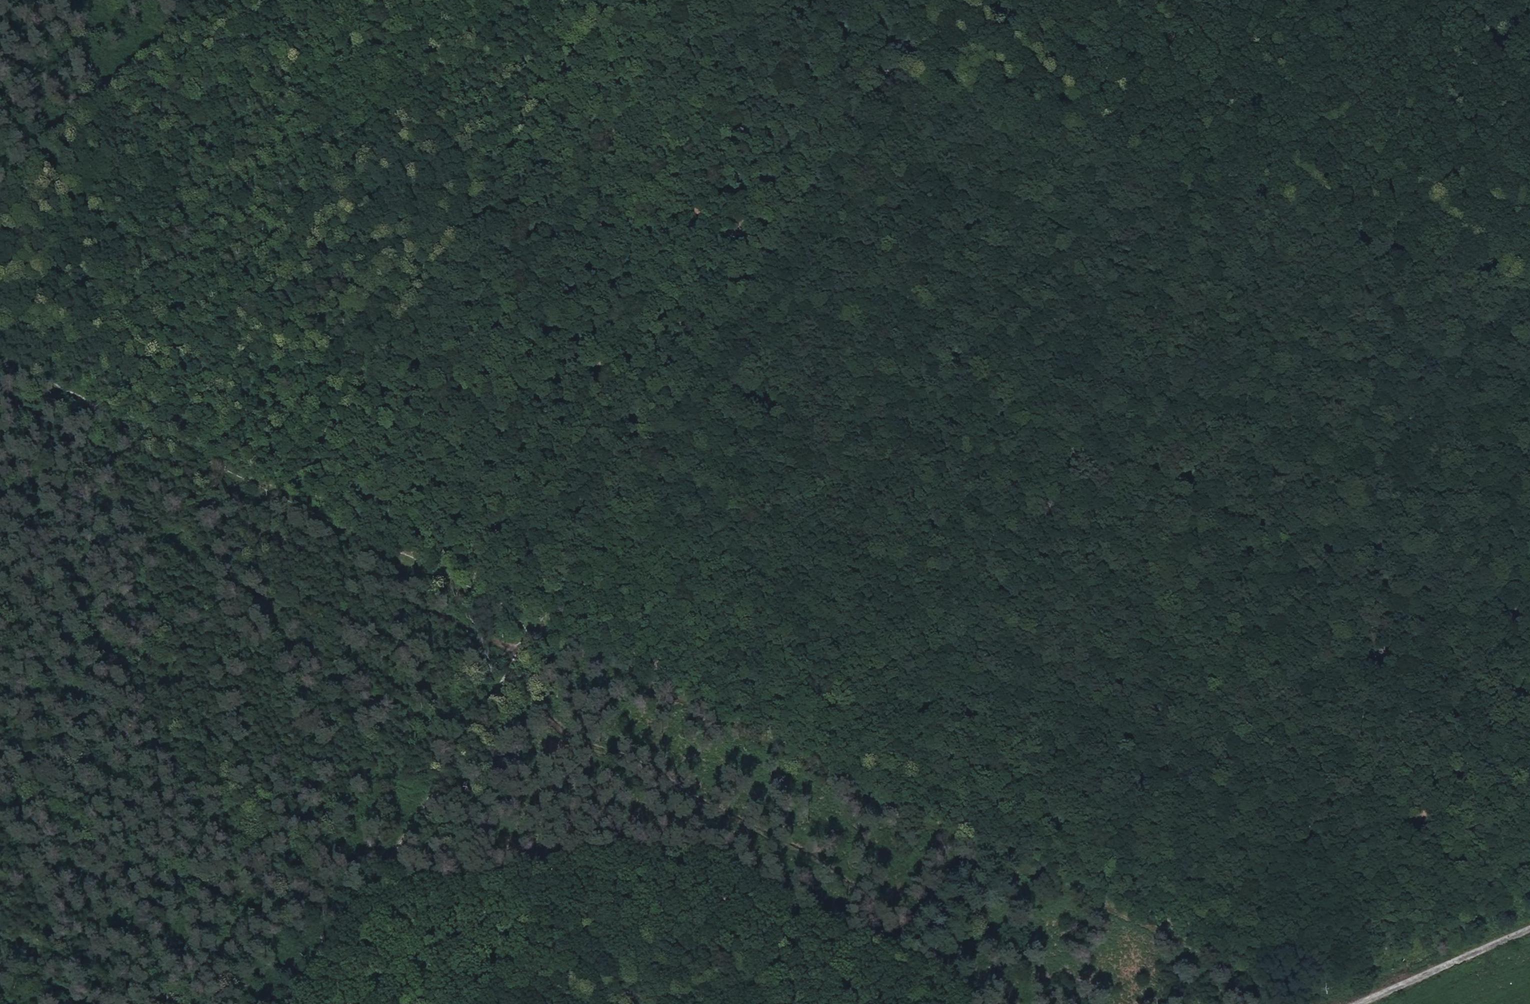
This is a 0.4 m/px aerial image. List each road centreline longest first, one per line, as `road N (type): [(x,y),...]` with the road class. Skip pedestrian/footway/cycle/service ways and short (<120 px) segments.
road 1 (track): [(1529,929),(1358,1003)]

